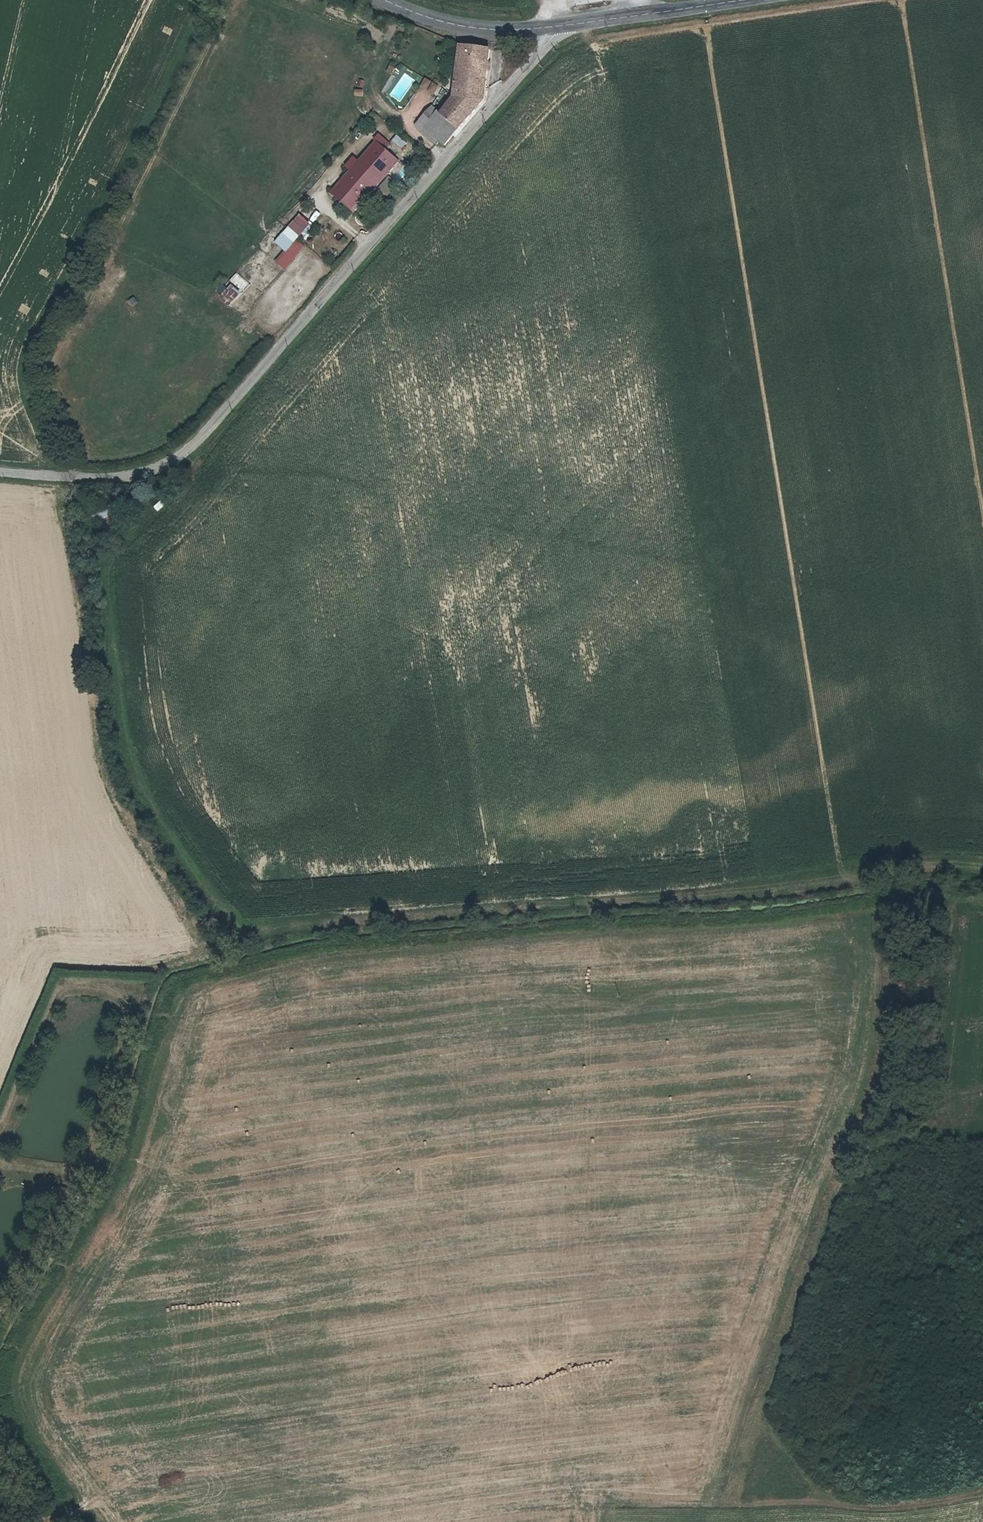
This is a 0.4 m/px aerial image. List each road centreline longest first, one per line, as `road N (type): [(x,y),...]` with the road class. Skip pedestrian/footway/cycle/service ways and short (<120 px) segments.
road 1 (unclassified): [(0,474),(129,474),(184,454),(558,26)]
road 2 (tertiary): [(737,0),(558,26)]
road 3 (tertiary): [(558,26),(487,29),(386,0)]

